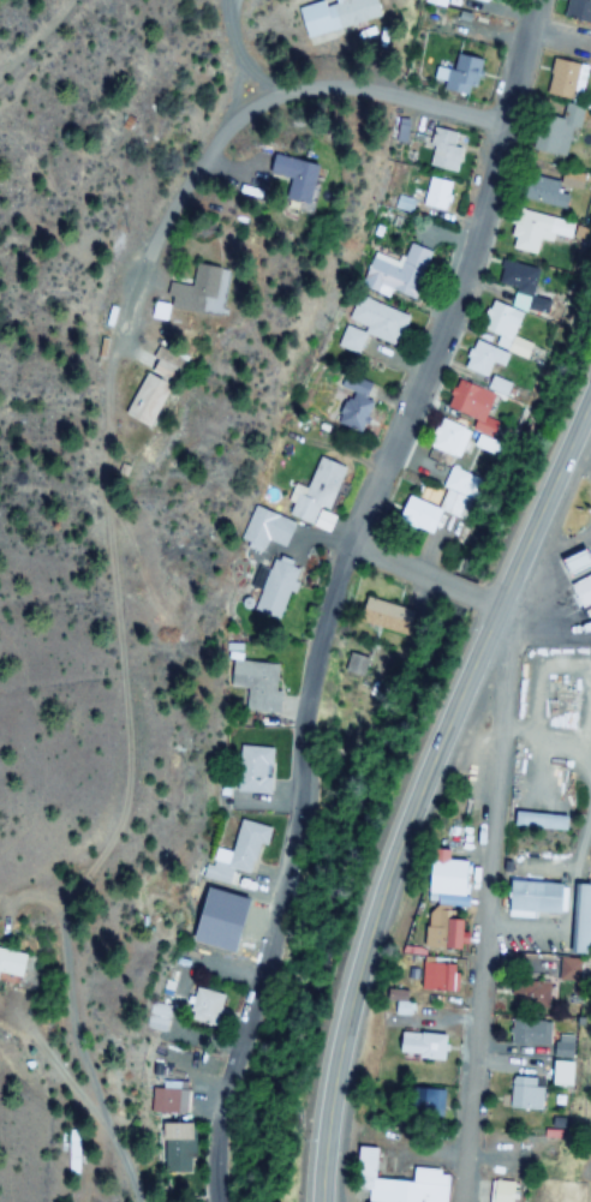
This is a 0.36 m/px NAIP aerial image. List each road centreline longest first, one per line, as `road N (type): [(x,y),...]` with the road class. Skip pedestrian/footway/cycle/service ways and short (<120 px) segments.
road 1 (residential): [(148,1201),(102,1100),(78,1000),(84,913),(127,835),(136,779),(118,519),(117,425),(127,341),(189,210),(222,159),(257,114),(299,102)]
road 2 (residential): [(222,1201),(232,1082),(286,947),(302,859),(315,665),(328,610),(453,310),(511,125)]
road 3 (primary): [(322,1201),(330,1107),(359,982),(430,782),(590,395)]
road 4 (residential): [(457,1201),(507,660),(503,606)]
road 5 (residential): [(511,125),(386,95),(299,102)]
road 6 (residential): [(503,606),(354,545)]
road 7 (residential): [(299,102),(252,71),(233,32),(231,0)]
road 8 (residential): [(511,125),(537,0)]

